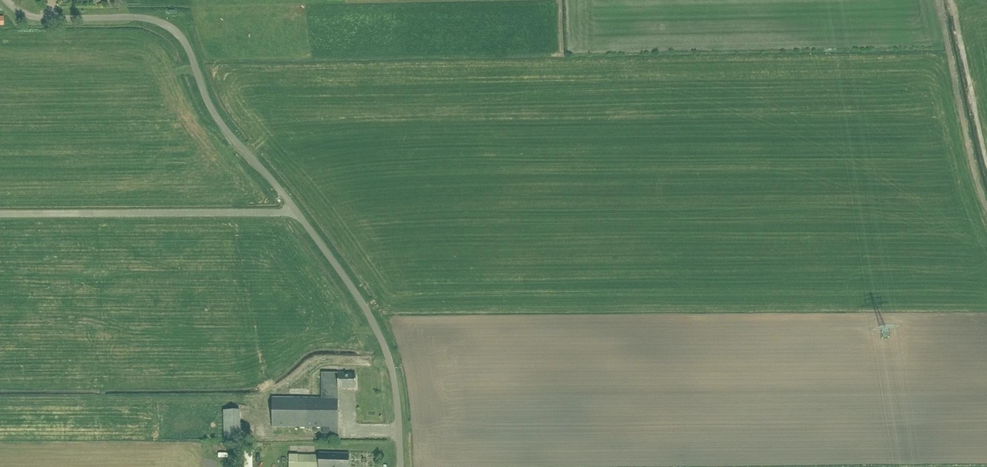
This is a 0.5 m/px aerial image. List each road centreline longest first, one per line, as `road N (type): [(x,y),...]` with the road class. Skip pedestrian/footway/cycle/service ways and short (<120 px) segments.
road 1 (unclassified): [(399,466),(389,353),(296,212),(214,116),(180,36),(151,19),(36,18),(7,0)]

